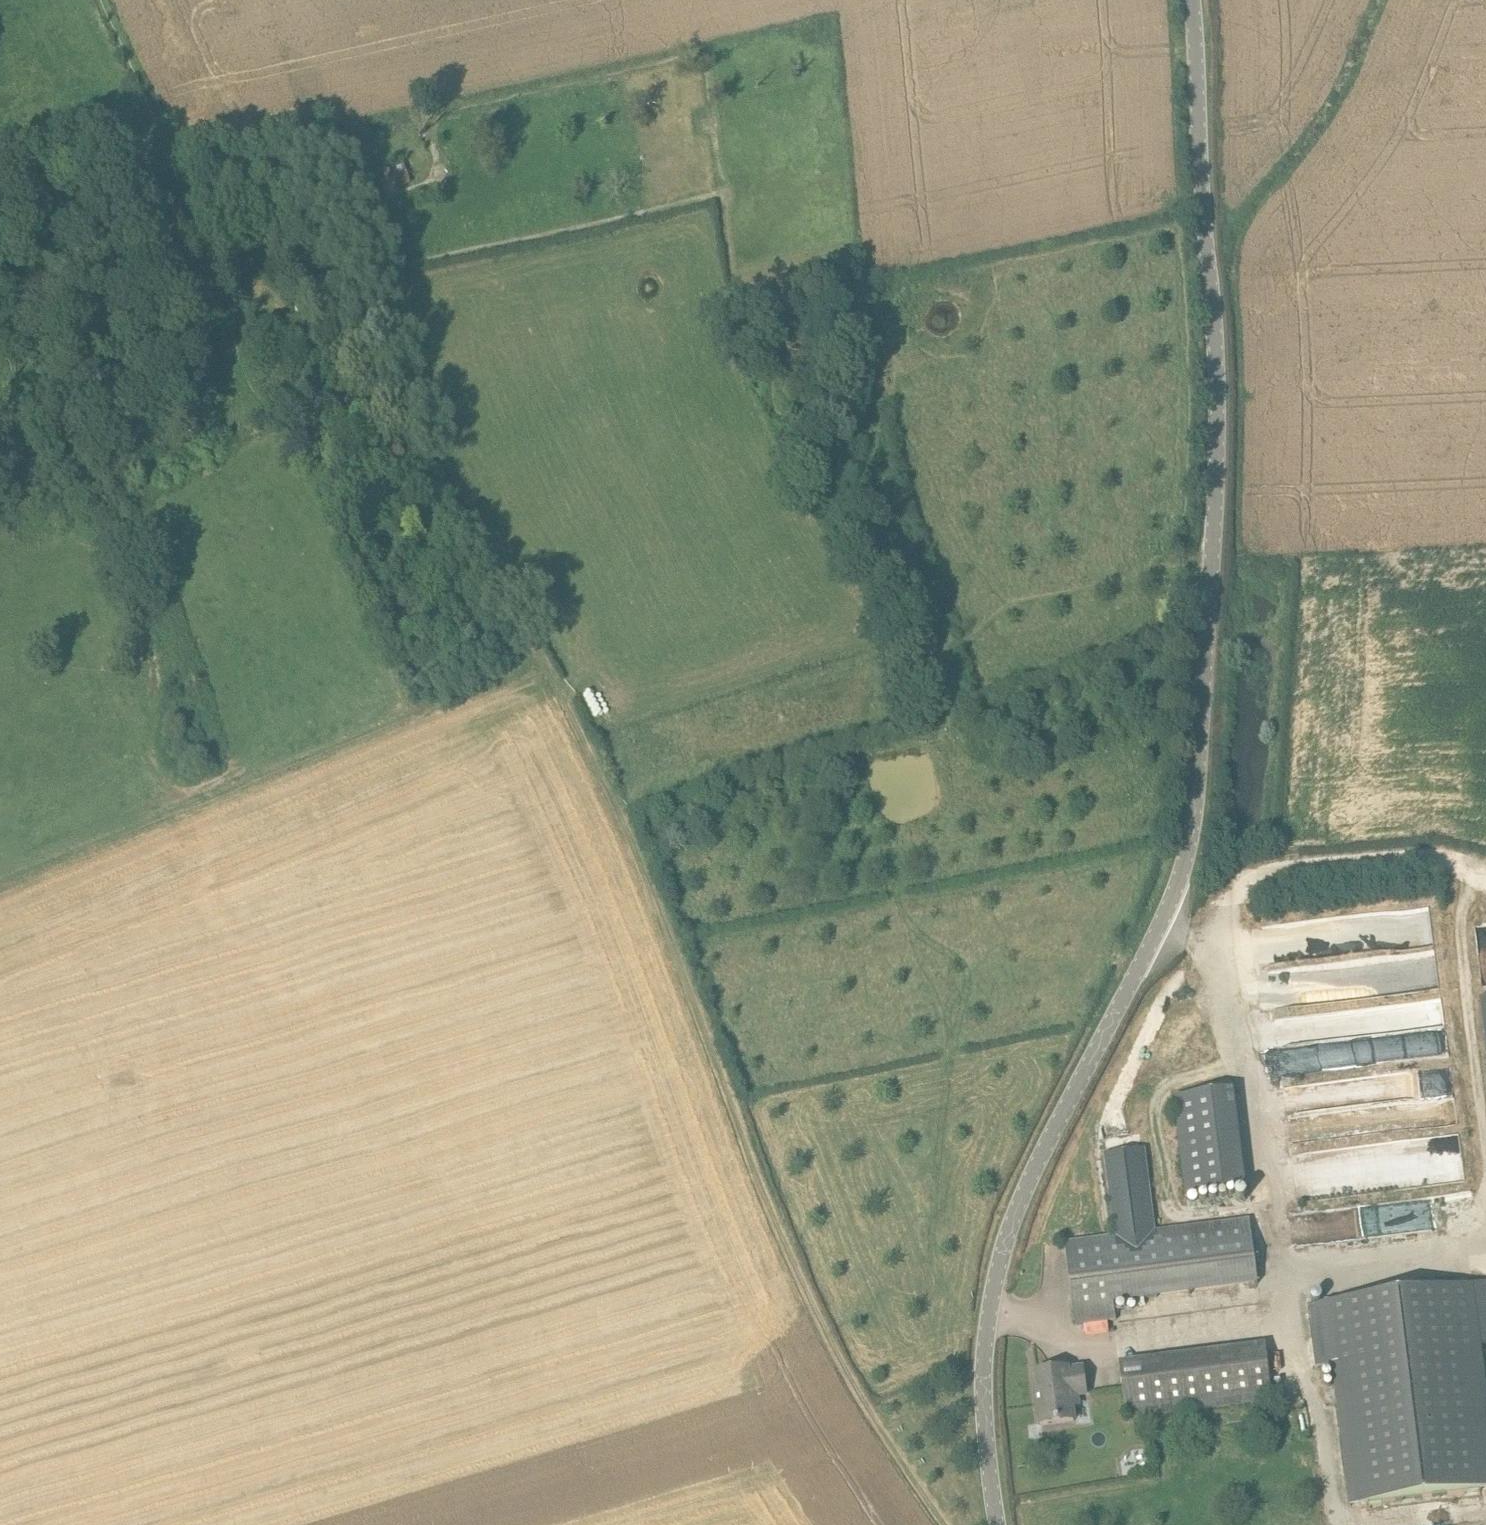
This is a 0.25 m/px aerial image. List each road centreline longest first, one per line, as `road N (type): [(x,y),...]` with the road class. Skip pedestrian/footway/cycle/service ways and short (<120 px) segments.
road 1 (unclassified): [(998,1524),(983,1366),(1000,1259),(1029,1178),(1163,919),(1196,807),(1217,451),(1192,0)]
road 2 (track): [(945,1524),(869,1412),(815,1312),(752,1168),(632,840),(423,448),(400,385)]

